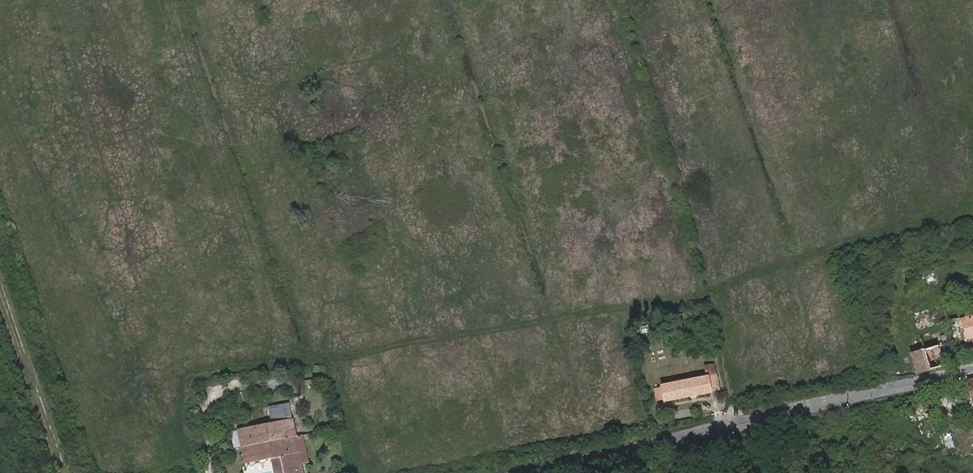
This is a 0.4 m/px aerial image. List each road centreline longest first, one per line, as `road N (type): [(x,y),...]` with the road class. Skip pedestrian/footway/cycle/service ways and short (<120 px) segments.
road 1 (tertiary): [(972,372),(530,472)]
road 2 (track): [(0,282),(65,472)]

